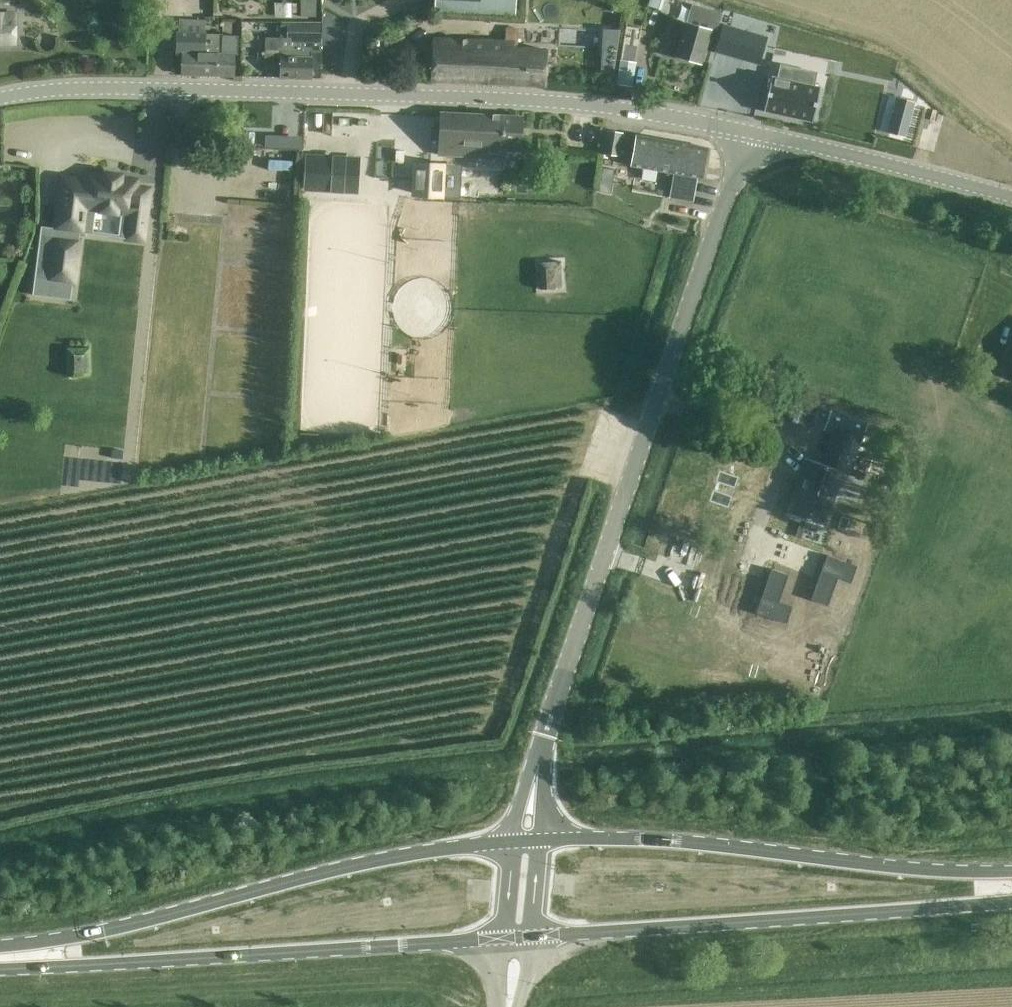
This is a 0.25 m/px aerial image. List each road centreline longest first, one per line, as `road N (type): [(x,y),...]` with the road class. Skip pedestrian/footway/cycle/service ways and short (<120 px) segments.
road 1 (unclassified): [(749,137),(557,105),(69,91),(0,103)]
road 2 (unclassified): [(537,775),(749,137)]
road 3 (secondary): [(514,841),(324,873),(0,954)]
road 4 (secondary): [(0,964),(505,937)]
road 5 (secondary): [(531,935),(976,905),(1011,896)]
road 6 (secondary): [(1011,878),(718,846),(540,839)]
road 7 (unclassified): [(1011,196),(749,137)]

